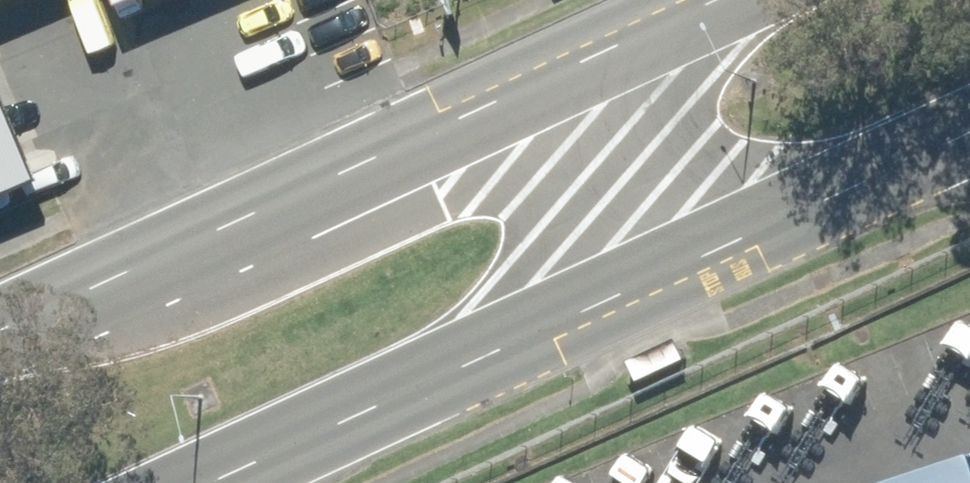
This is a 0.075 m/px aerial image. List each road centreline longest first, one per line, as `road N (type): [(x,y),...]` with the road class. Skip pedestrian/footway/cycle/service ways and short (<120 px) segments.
road 1 (primary): [(0,355),(611,77)]
road 2 (primary): [(680,253),(178,482)]
road 3 (primary): [(969,128),(680,253)]
road 4 (primary): [(611,77),(680,253)]
road 5 (primary): [(611,77),(781,0)]

